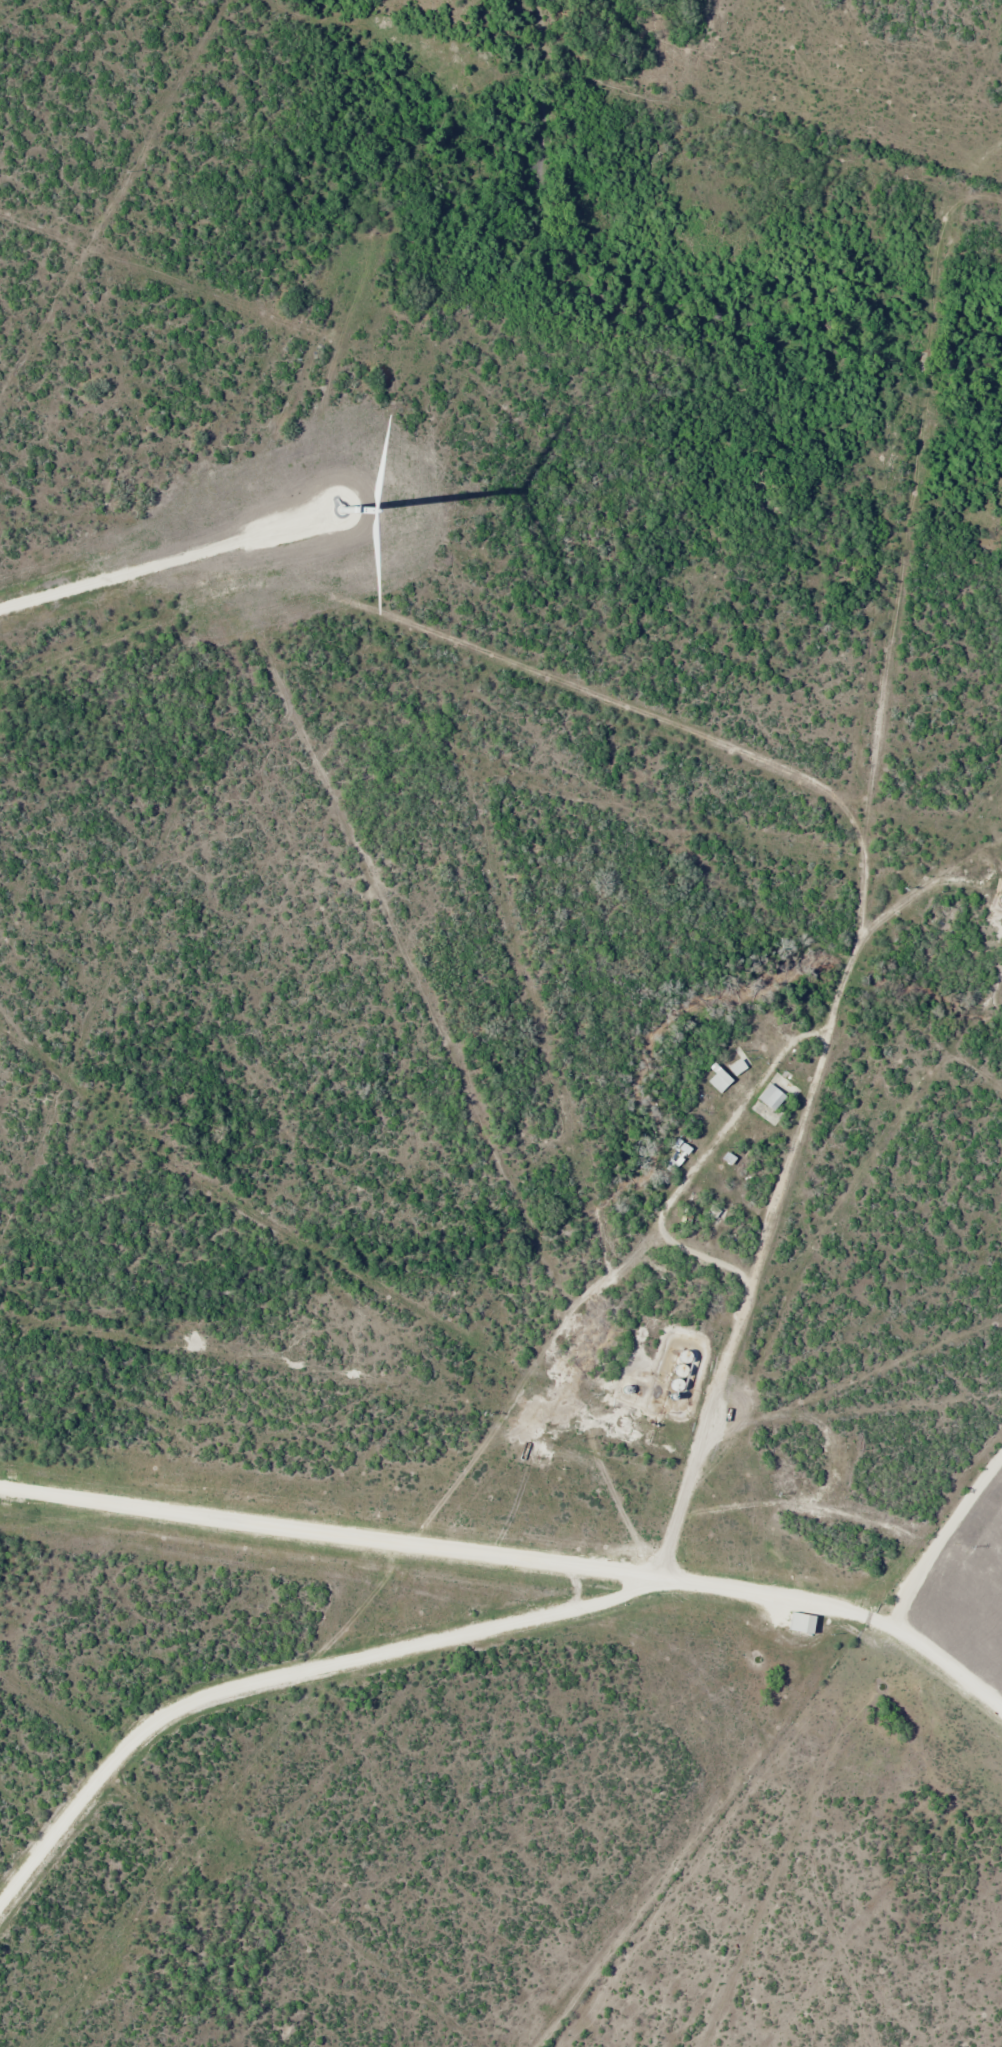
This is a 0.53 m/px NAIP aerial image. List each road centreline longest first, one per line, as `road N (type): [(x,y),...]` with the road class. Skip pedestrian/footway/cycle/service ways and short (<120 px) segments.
road 1 (track): [(1001,137),(952,189),(931,245),(924,385),(858,839),(854,936),(654,1571)]

